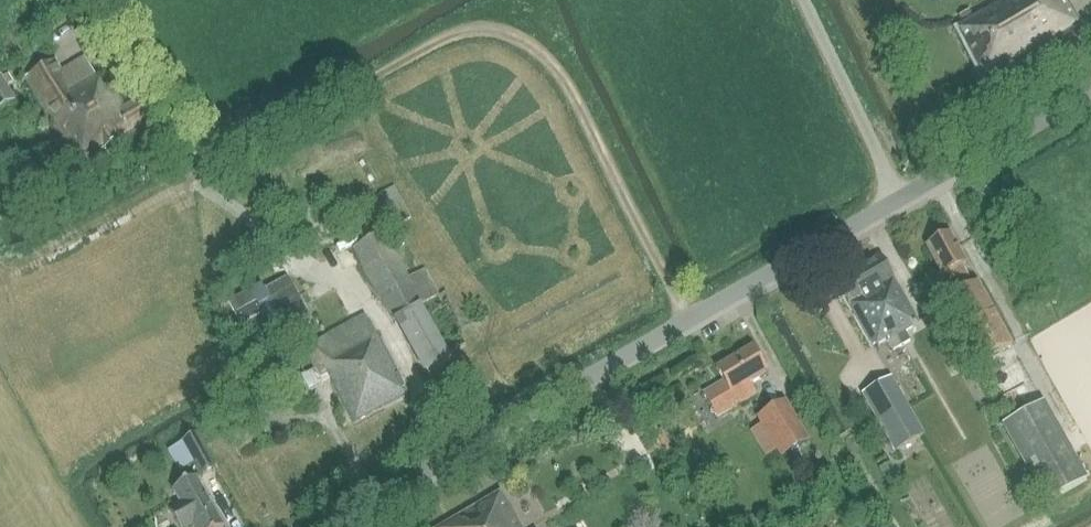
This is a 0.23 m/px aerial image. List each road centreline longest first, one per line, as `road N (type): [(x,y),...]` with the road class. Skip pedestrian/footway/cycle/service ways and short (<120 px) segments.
road 1 (tertiary): [(332,526),(1090,92)]

